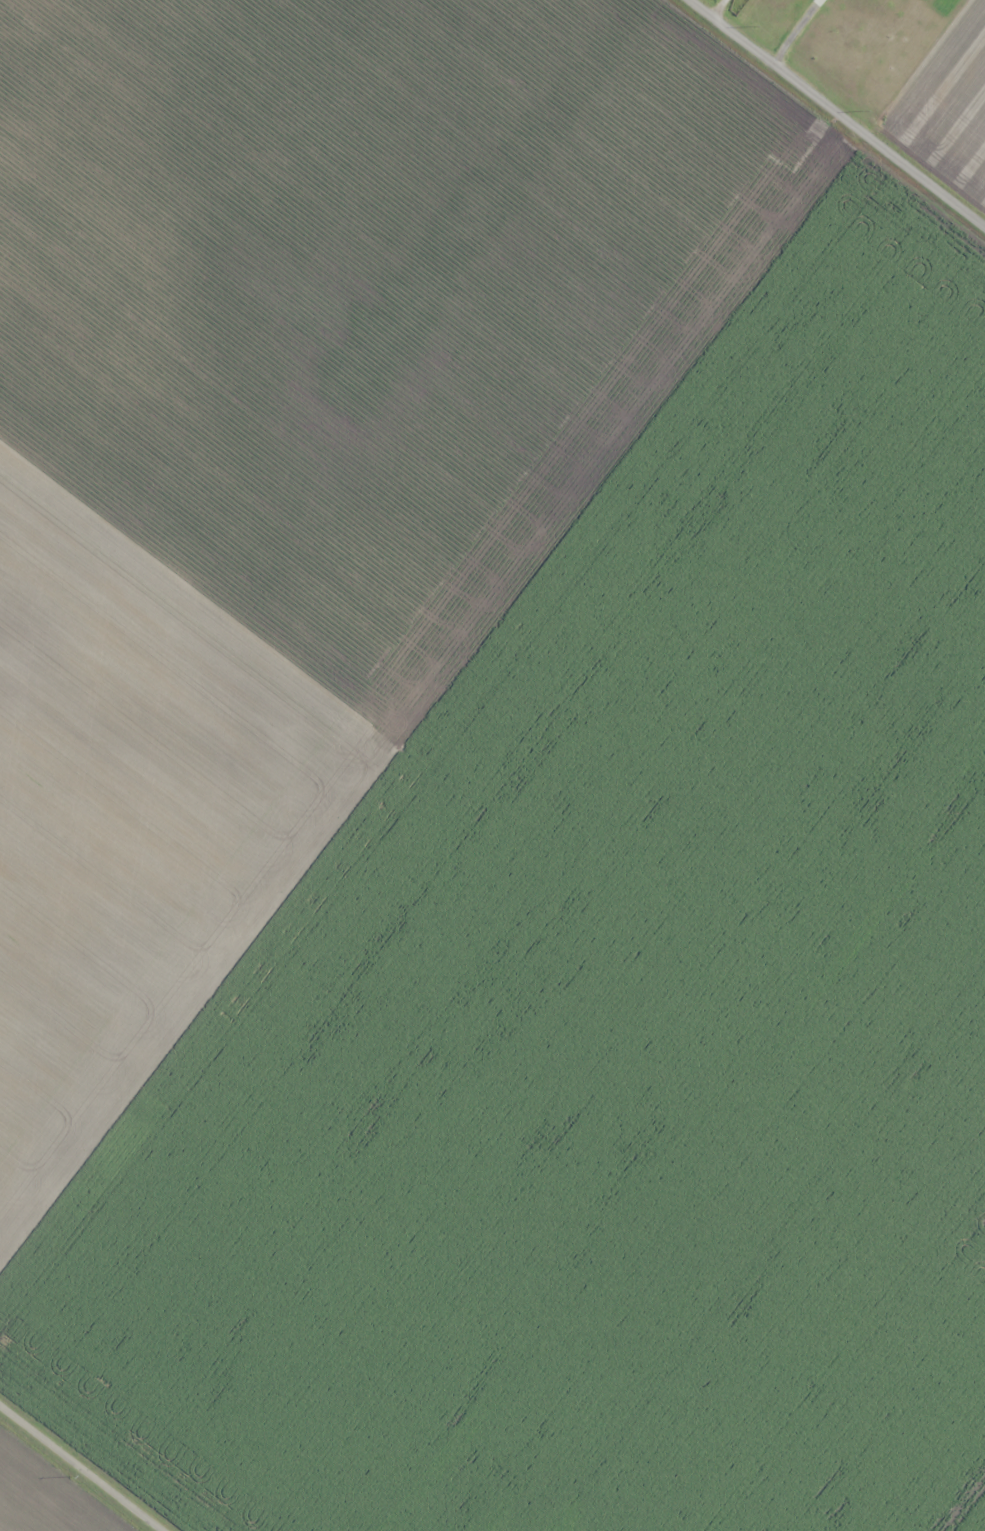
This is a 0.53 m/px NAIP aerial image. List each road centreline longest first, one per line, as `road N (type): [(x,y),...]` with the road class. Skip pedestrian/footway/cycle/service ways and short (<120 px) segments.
road 1 (residential): [(984,238),(675,0)]
road 2 (residential): [(0,1414),(154,1530)]

